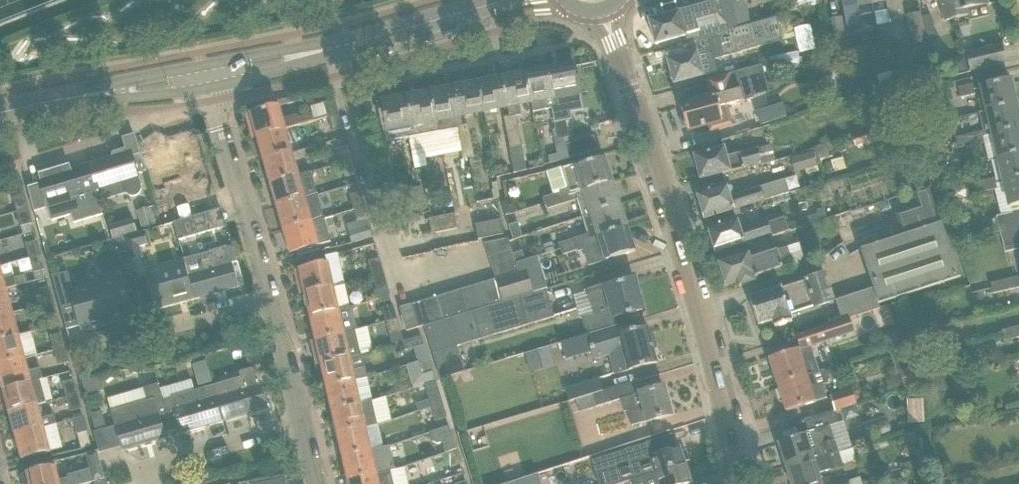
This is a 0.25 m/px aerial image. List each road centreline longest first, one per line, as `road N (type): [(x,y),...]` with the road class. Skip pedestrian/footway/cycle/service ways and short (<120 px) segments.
road 1 (unclassified): [(741,483),(717,365),(602,9)]
road 2 (tertiary): [(208,72),(339,46),(505,0)]
road 3 (residential): [(269,306),(208,72)]
road 4 (tertiary): [(0,112),(208,72)]
road 5 (residential): [(137,341),(269,306)]
road 6 (residential): [(172,465),(301,431)]
road 7 (residential): [(301,431),(269,306)]

